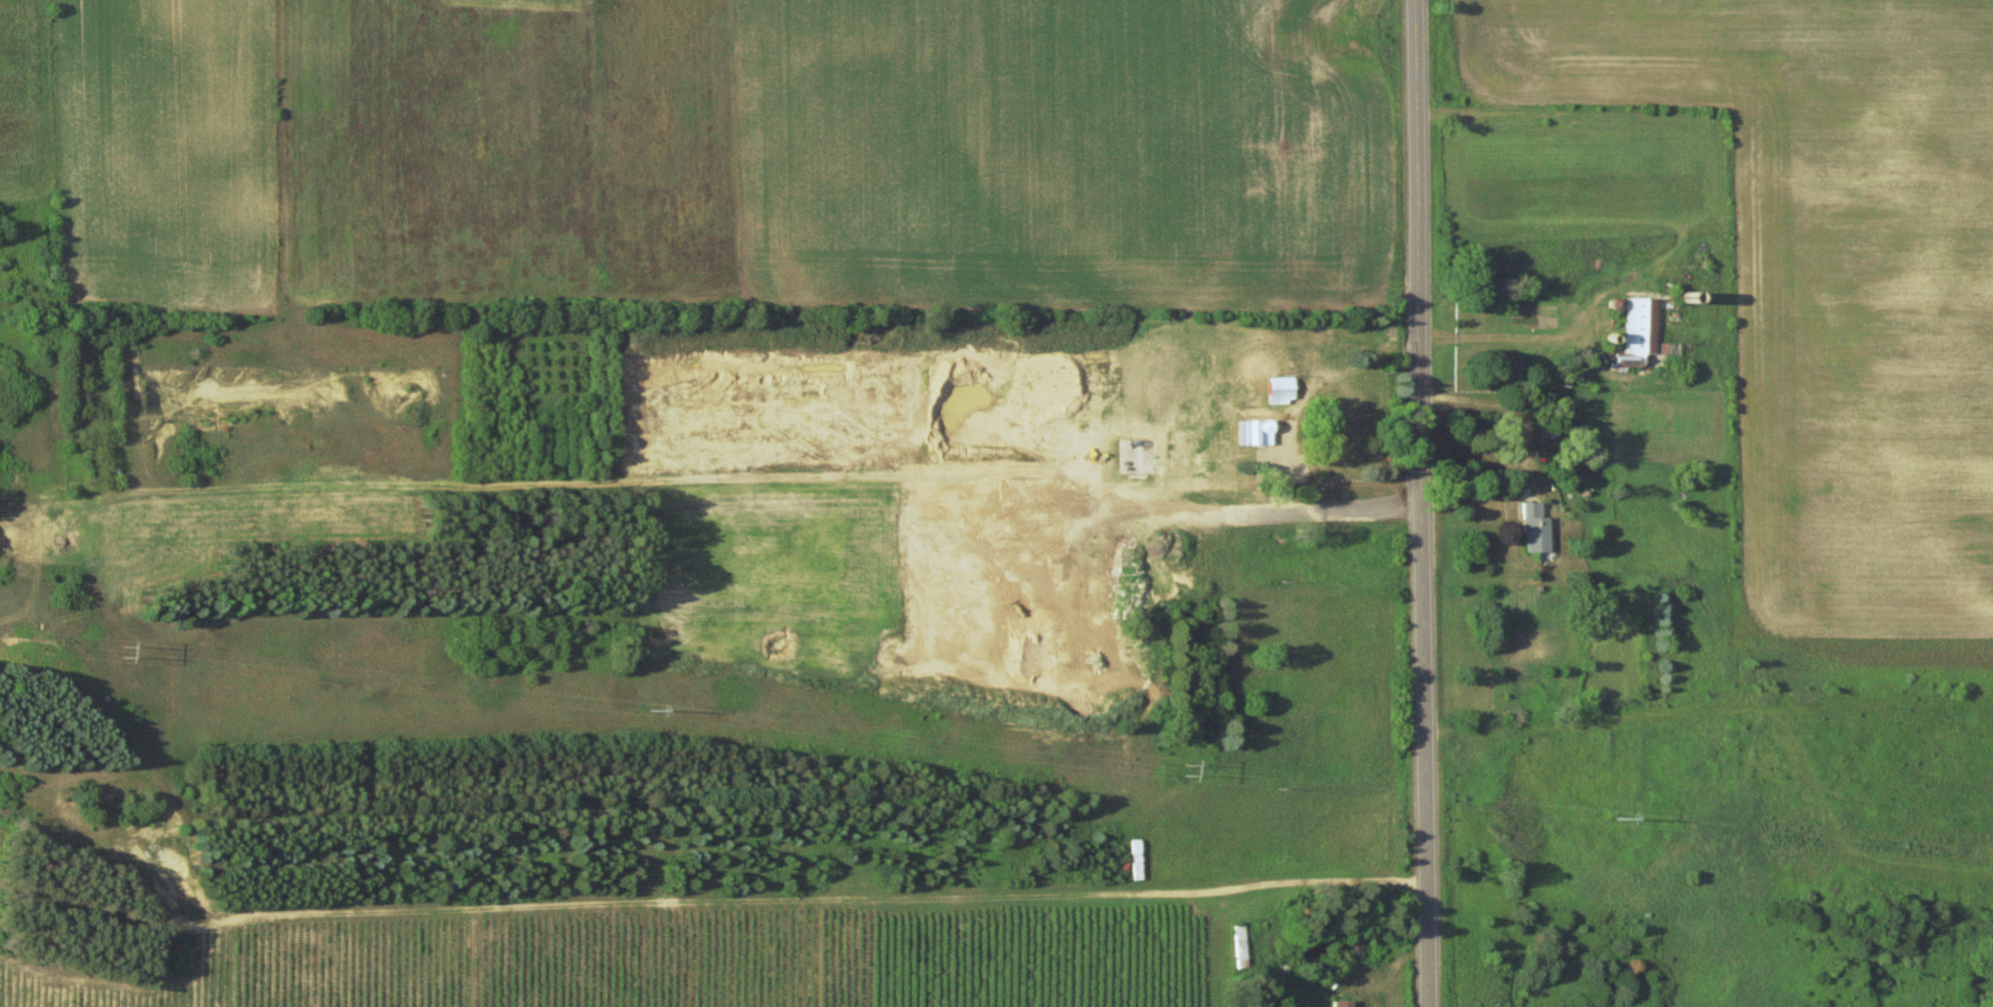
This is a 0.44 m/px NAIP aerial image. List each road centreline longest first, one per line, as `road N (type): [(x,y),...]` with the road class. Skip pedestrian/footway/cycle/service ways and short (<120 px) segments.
road 1 (tertiary): [(1429,1006),(1417,0)]

